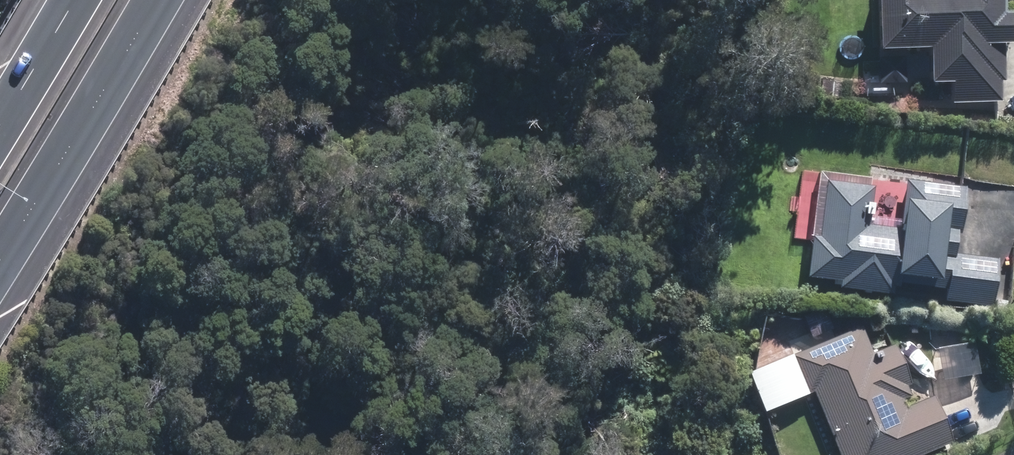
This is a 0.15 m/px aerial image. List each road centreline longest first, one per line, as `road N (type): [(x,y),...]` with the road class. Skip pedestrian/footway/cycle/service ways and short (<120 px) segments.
road 1 (motorway): [(151,0),(0,244)]
road 2 (motorway): [(0,119),(74,0)]

